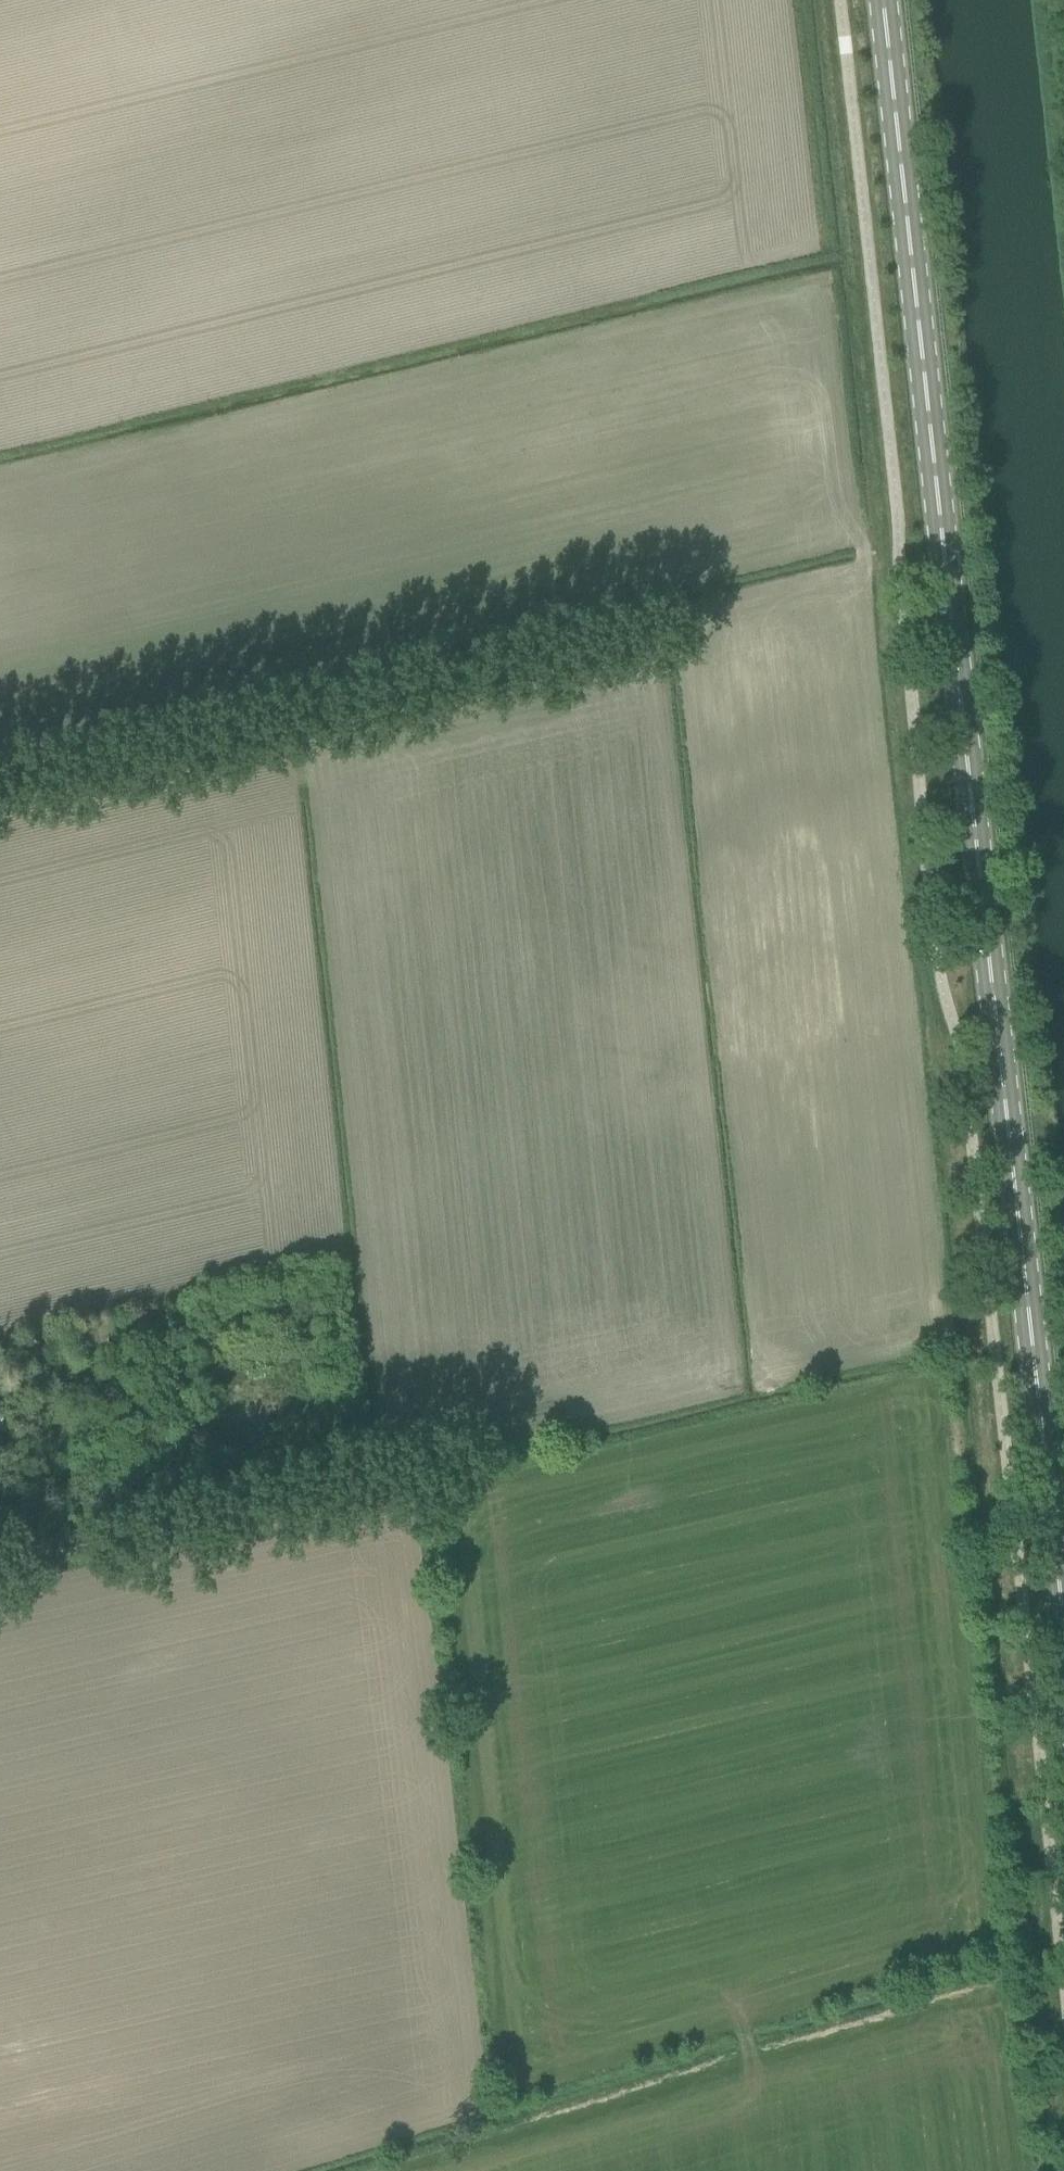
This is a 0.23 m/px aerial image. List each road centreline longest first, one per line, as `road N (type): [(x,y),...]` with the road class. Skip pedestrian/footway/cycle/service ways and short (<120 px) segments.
road 1 (primary): [(1063,1641),(886,0)]
road 2 (track): [(665,614),(0,780)]
road 3 (track): [(470,1444),(0,1560)]

